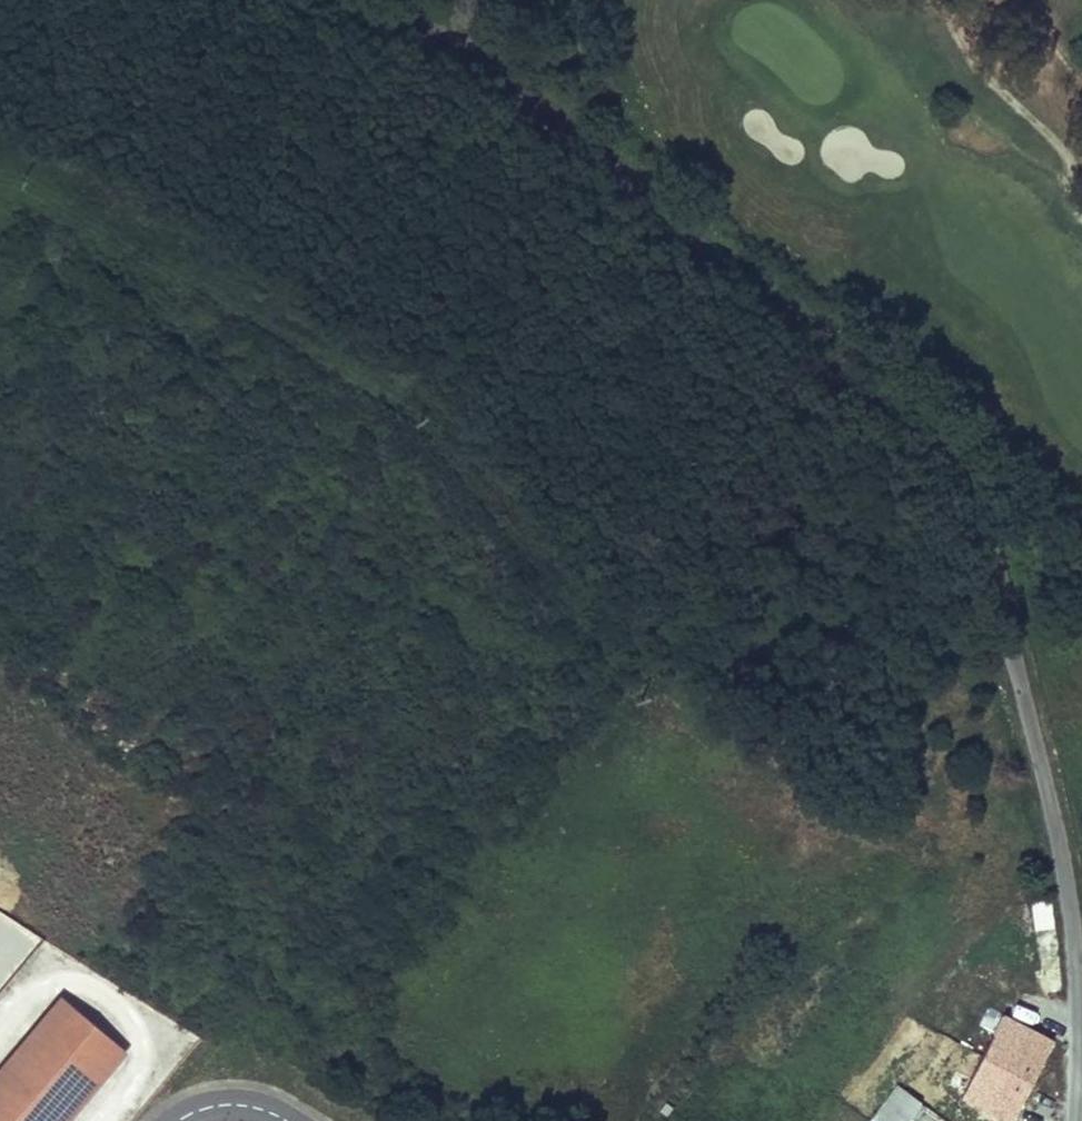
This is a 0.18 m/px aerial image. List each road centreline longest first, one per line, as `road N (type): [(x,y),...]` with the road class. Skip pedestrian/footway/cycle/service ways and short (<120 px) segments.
road 1 (unclassified): [(1075,1120),(1059,860),(1029,699),(958,467),(583,143),(423,17),(380,0)]

